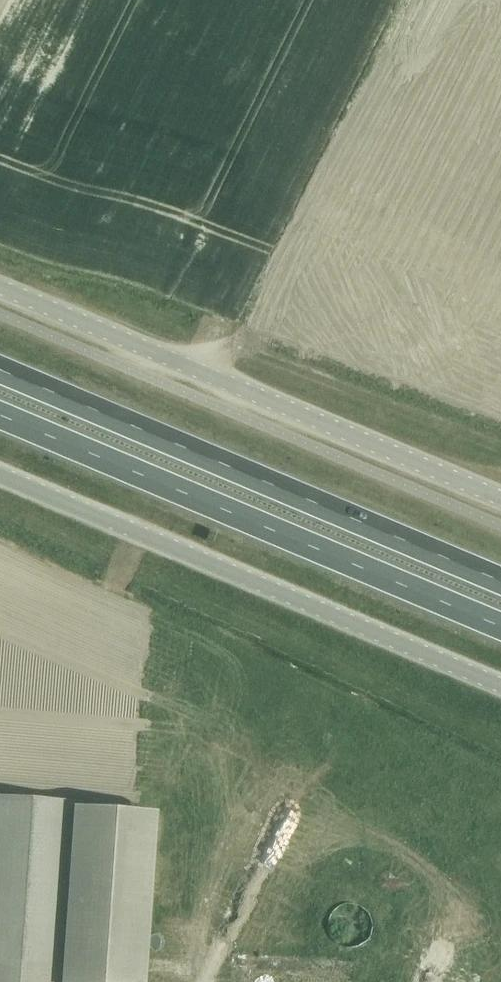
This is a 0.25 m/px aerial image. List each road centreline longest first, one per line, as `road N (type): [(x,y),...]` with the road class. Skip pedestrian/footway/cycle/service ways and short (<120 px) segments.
road 1 (unclassified): [(500,499),(0,276)]
road 2 (unclassified): [(0,475),(500,688)]
road 3 (trunk): [(500,580),(0,369)]
road 4 (trunk): [(0,419),(500,626)]

